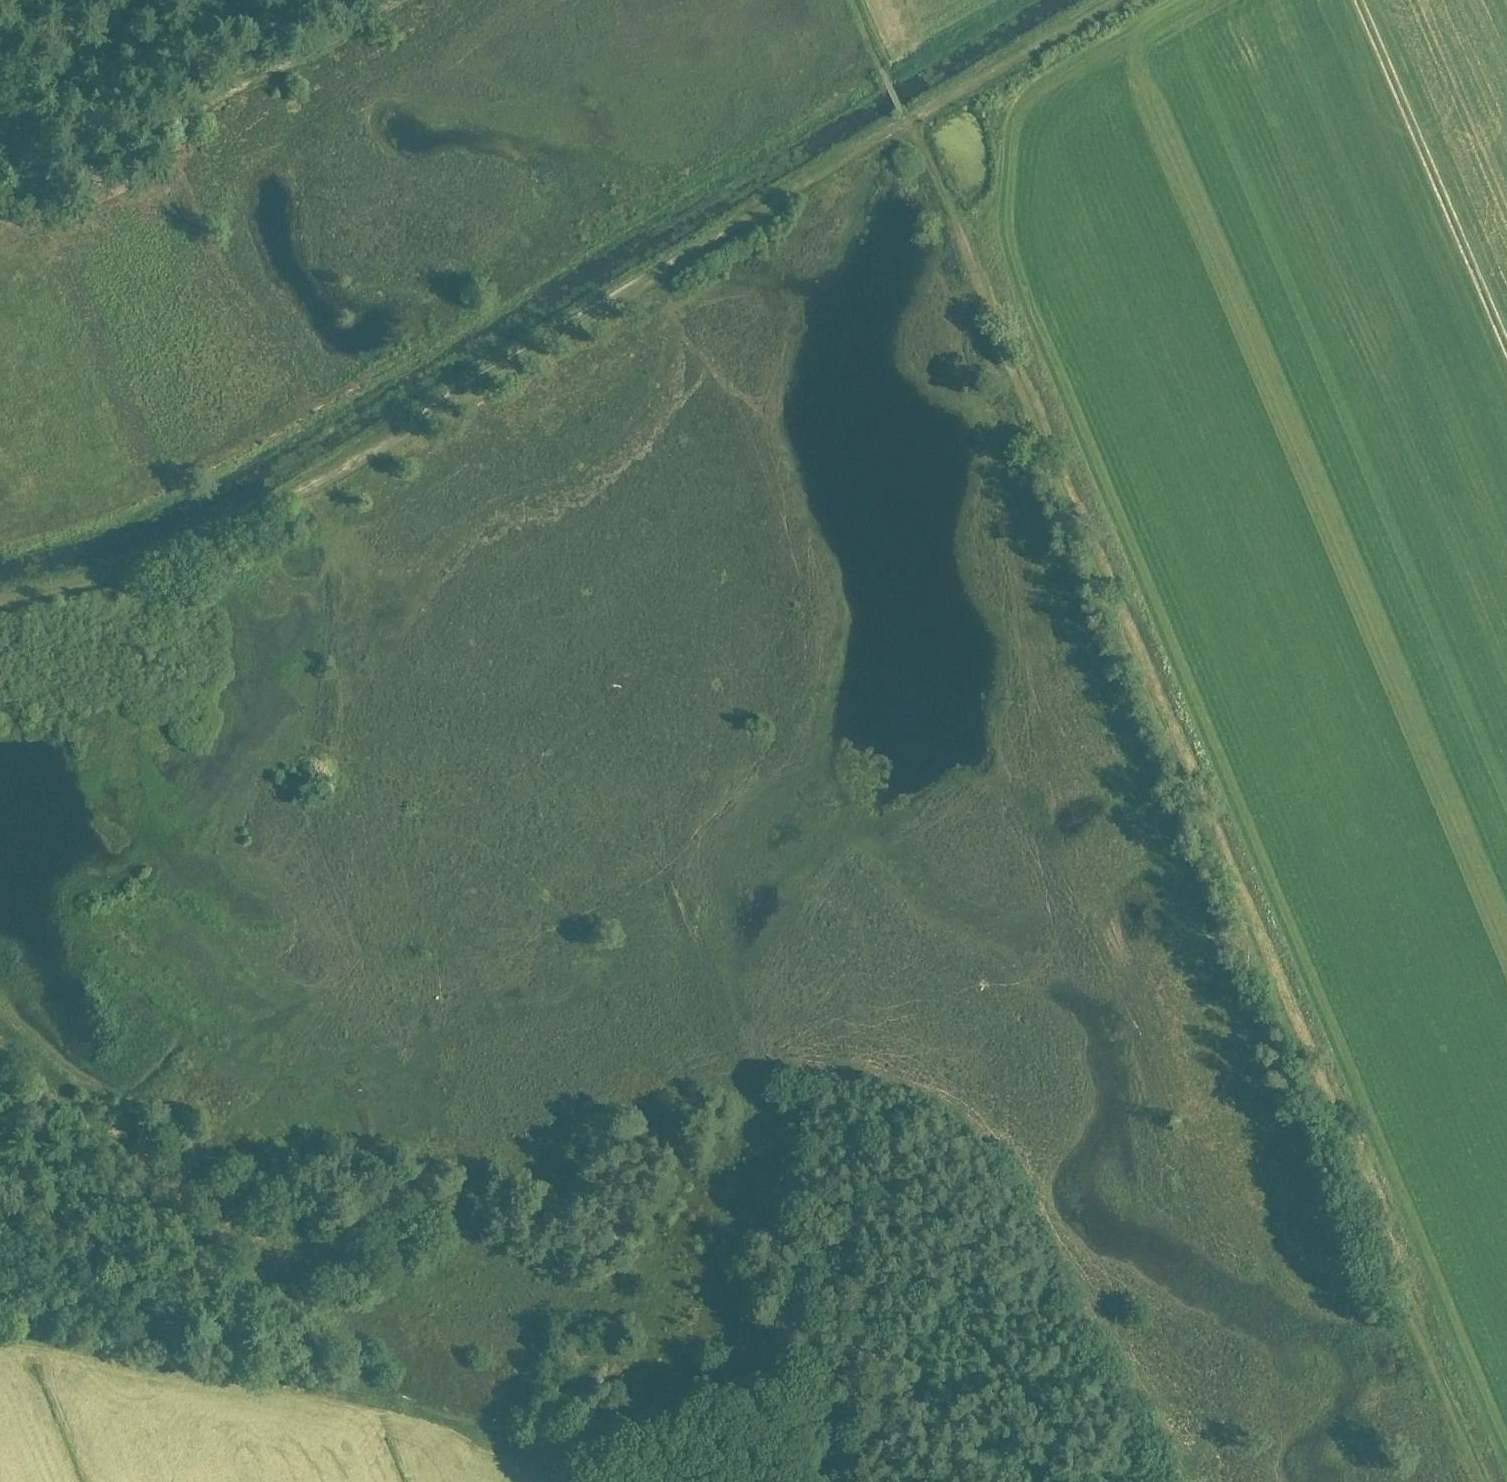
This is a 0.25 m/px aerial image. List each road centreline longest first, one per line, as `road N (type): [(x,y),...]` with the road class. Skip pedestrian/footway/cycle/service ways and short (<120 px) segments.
road 1 (track): [(1488,1481),(906,120)]
road 2 (track): [(0,600),(119,575),(304,492),(906,120)]
road 3 (track): [(0,1327),(402,1404),(485,1427),(597,1481)]
road 4 (track): [(0,124),(46,240),(55,239),(184,194),(179,140),(207,98),(287,63),(391,0)]
road 5 (track): [(1506,349),(1359,0)]
road 6 (track): [(906,120),(1114,0)]

